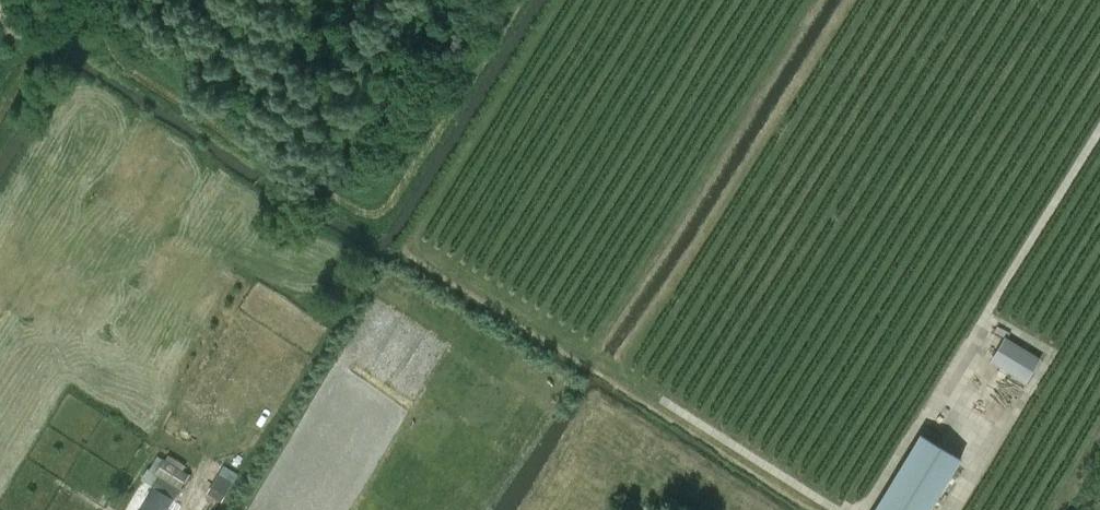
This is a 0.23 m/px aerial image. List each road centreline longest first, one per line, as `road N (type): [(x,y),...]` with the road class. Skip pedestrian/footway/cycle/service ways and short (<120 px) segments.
road 1 (track): [(513,0),(394,198),(363,211),(131,68),(85,0)]
road 2 (track): [(0,113),(70,0)]

